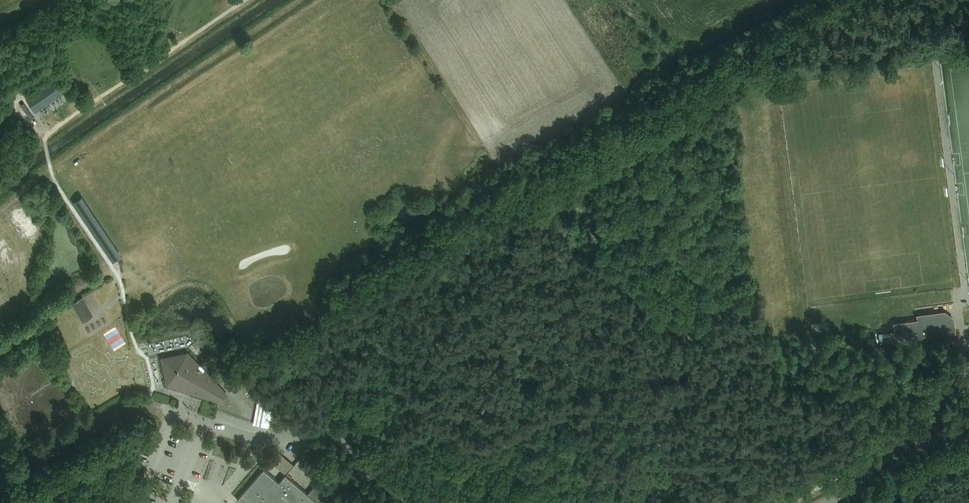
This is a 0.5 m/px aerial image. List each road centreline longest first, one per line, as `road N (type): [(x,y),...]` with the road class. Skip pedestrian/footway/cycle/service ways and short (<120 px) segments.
road 1 (residential): [(427,502),(370,470),(333,435),(255,441),(159,406)]
road 2 (track): [(159,406),(133,406),(0,486)]
road 3 (unclassified): [(830,502),(968,417)]

